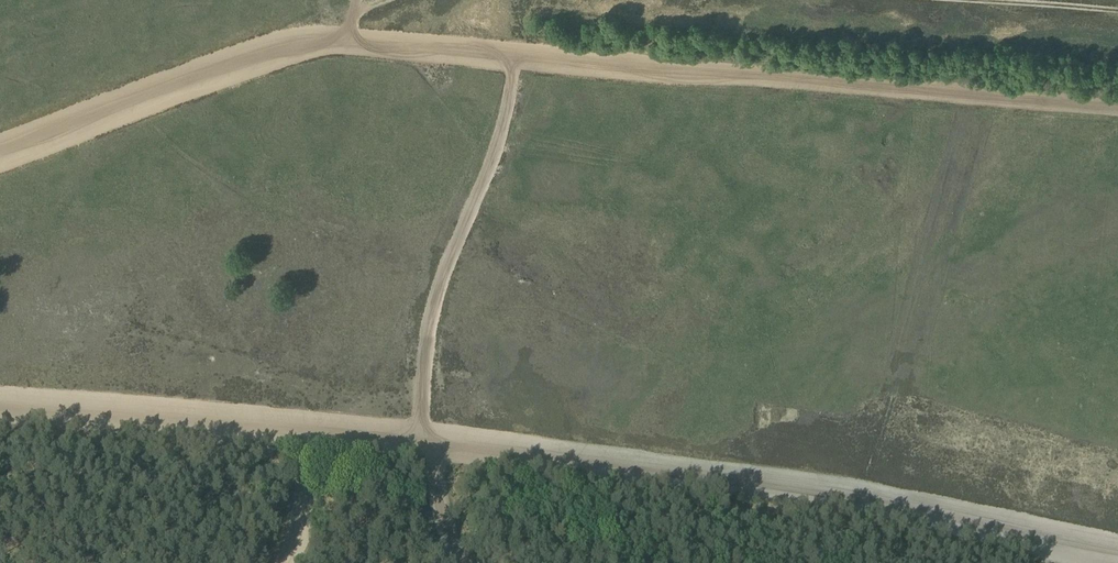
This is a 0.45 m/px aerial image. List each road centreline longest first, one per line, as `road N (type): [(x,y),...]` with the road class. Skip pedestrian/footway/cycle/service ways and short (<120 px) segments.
road 1 (track): [(0,152),(283,47),(322,41),(1117,105)]
road 2 (track): [(0,410),(423,441),(856,497),(1117,549)]
road 3 (track): [(460,562),(423,441),(426,351),(435,304),(497,146),(515,54)]
road 4 (track): [(284,562),(300,518),(308,431)]
road 5 (track): [(1117,8),(988,0)]

